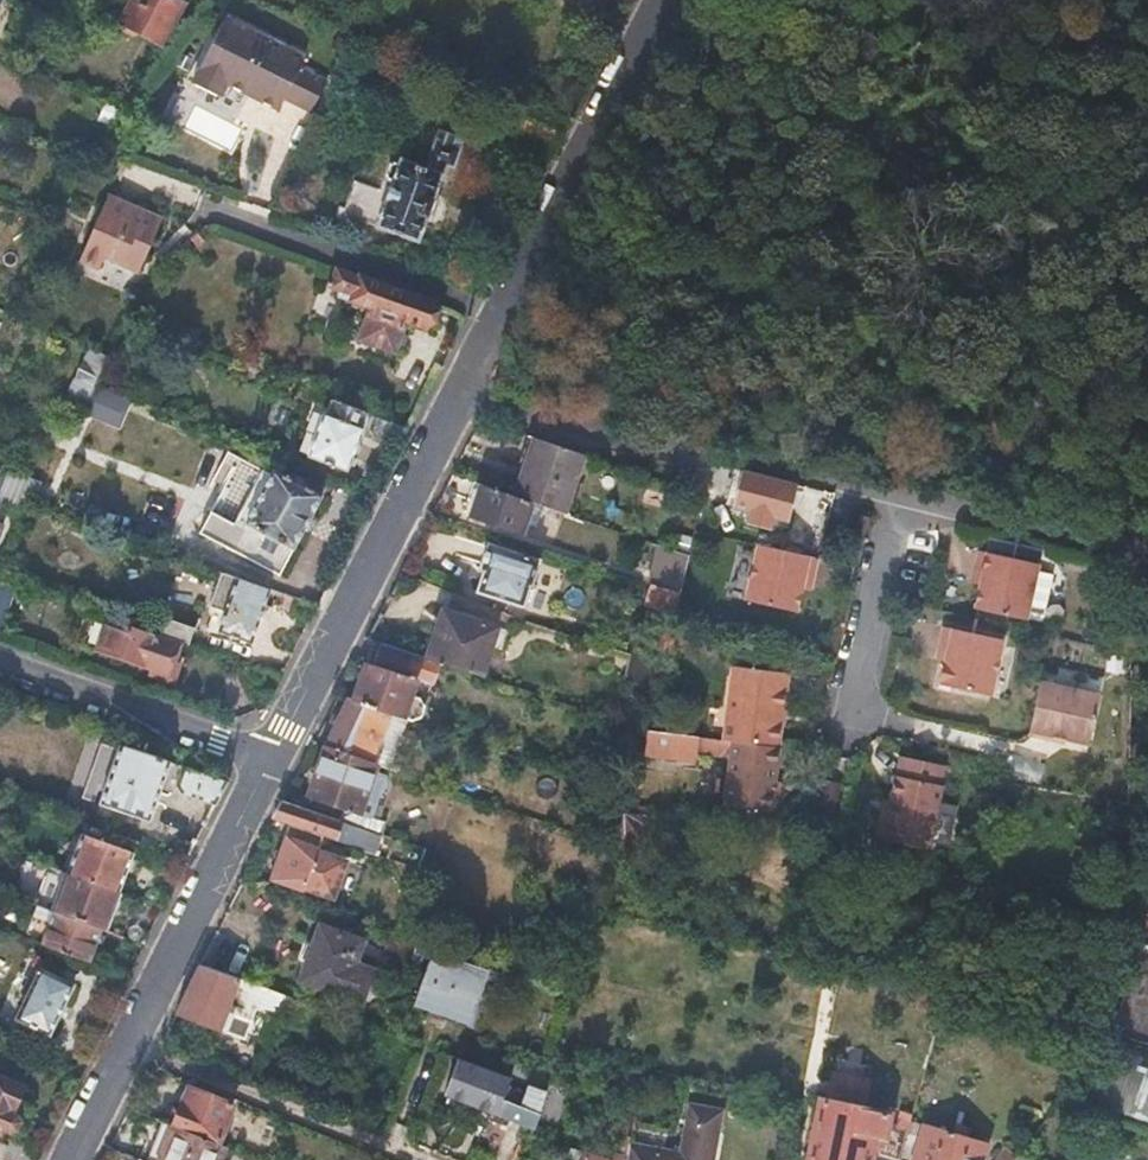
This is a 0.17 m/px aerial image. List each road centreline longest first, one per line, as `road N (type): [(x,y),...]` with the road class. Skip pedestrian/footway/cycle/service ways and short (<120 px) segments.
road 1 (residential): [(673,0),(470,394)]
road 2 (residential): [(470,394),(899,503)]
road 3 (residential): [(470,394),(276,760)]
road 4 (residential): [(276,760),(140,1048)]
road 5 (residential): [(140,1048),(421,1159)]
road 6 (residential): [(0,663),(276,760)]
road 7 (residential): [(899,503),(845,748)]
road 8 (track): [(958,519),(1147,567)]
road 9 (residential): [(140,1048),(86,1159)]

